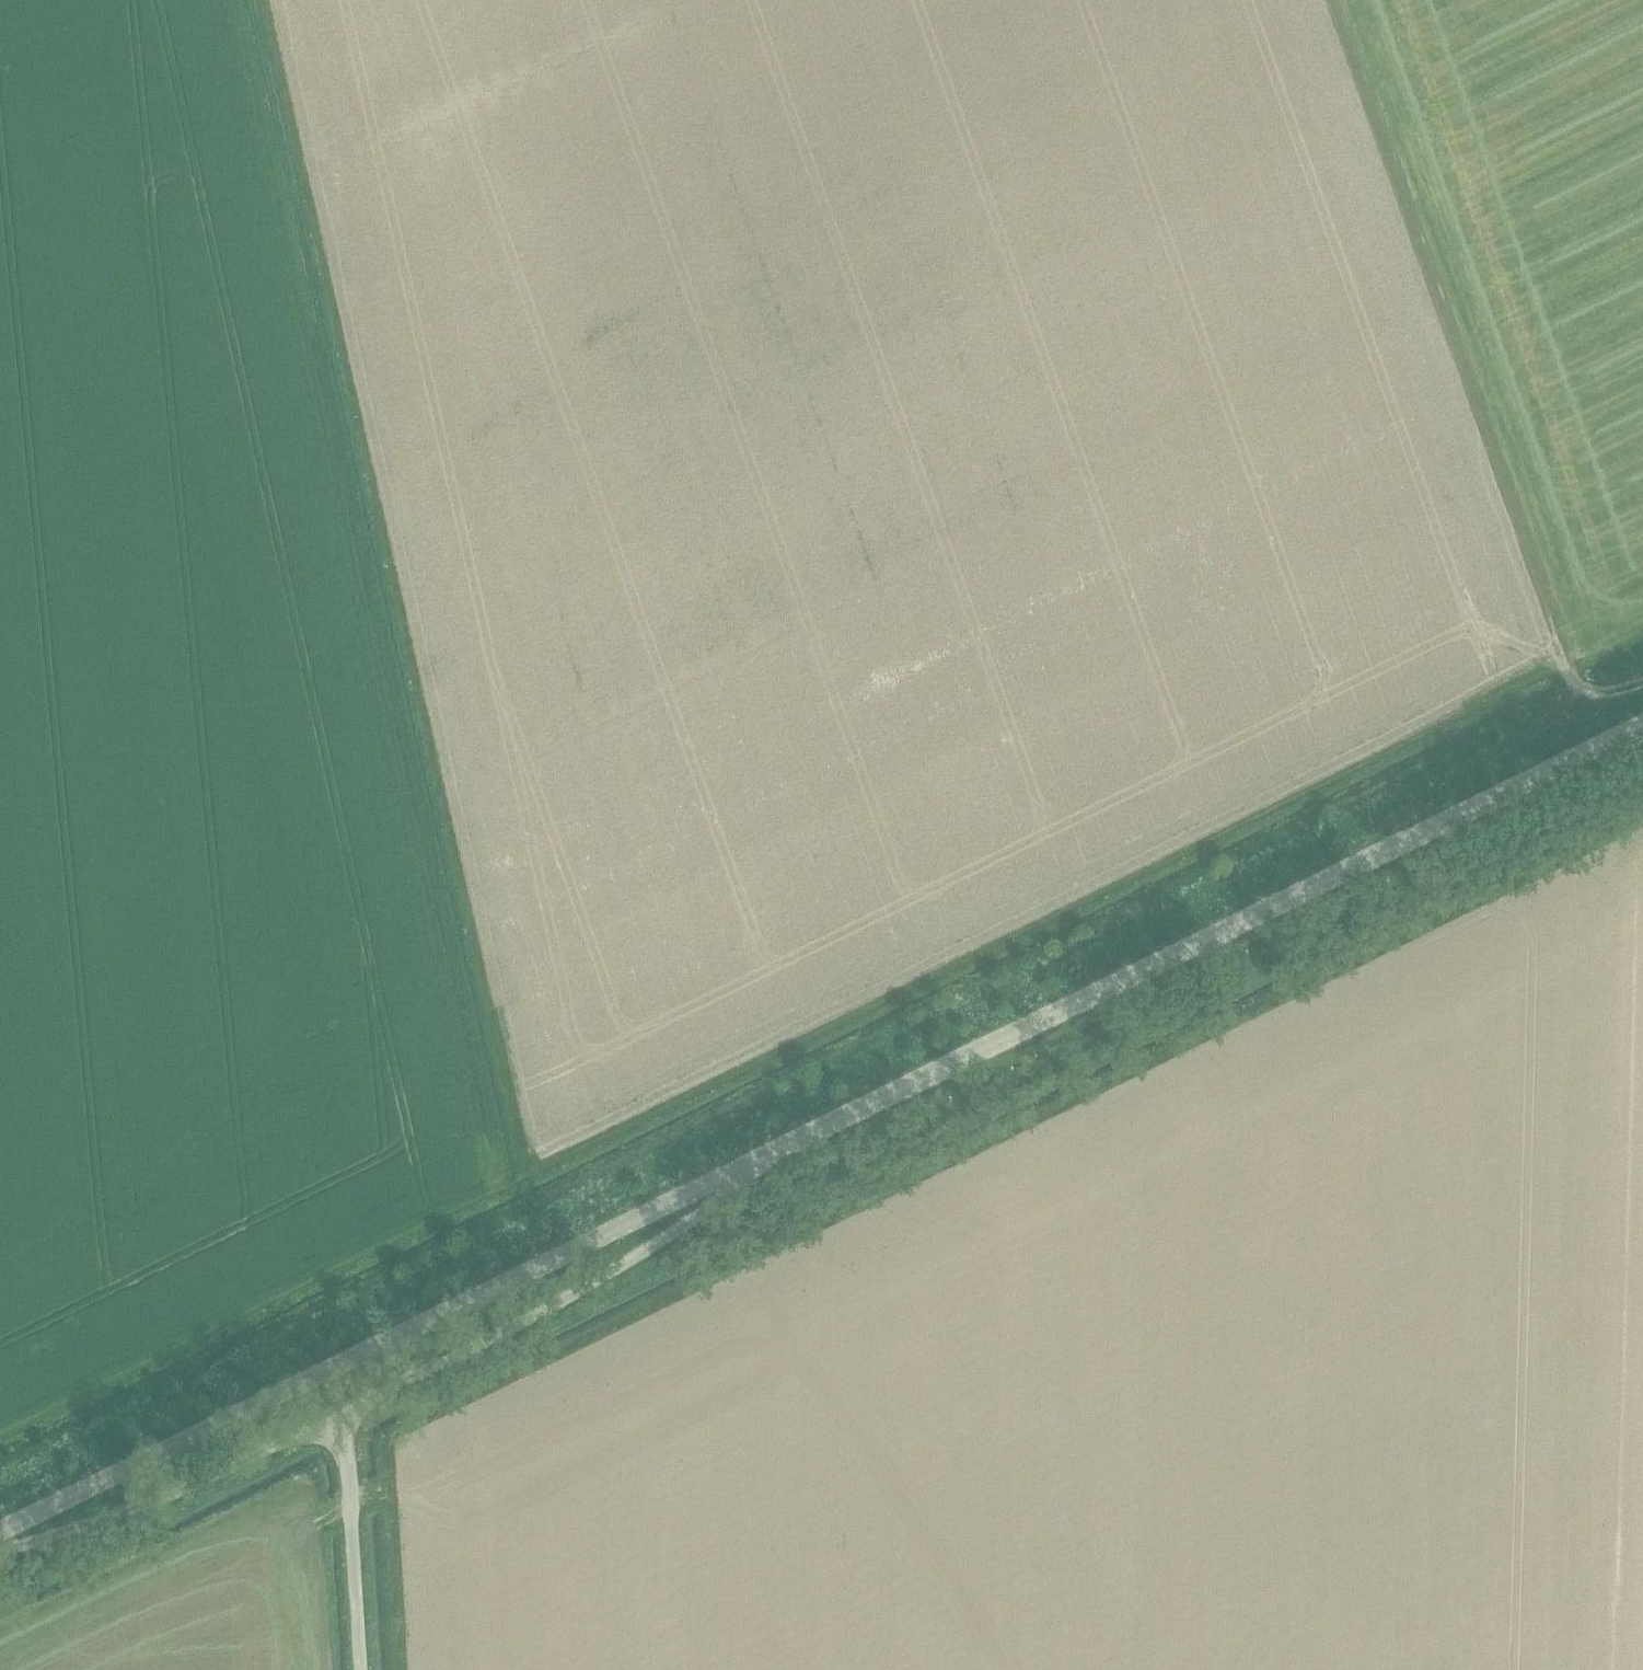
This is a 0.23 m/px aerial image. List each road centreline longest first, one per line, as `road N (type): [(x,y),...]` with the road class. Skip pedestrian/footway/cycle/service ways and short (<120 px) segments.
road 1 (unclassified): [(735,1174),(1642,727)]
road 2 (unclassified): [(0,1540),(735,1174)]
road 3 (unclassified): [(343,1451),(438,1409),(634,1265),(735,1174)]
road 4 (unclassified): [(0,1553),(90,1540),(343,1451)]
road 5 (unclassified): [(357,1669),(343,1451)]

